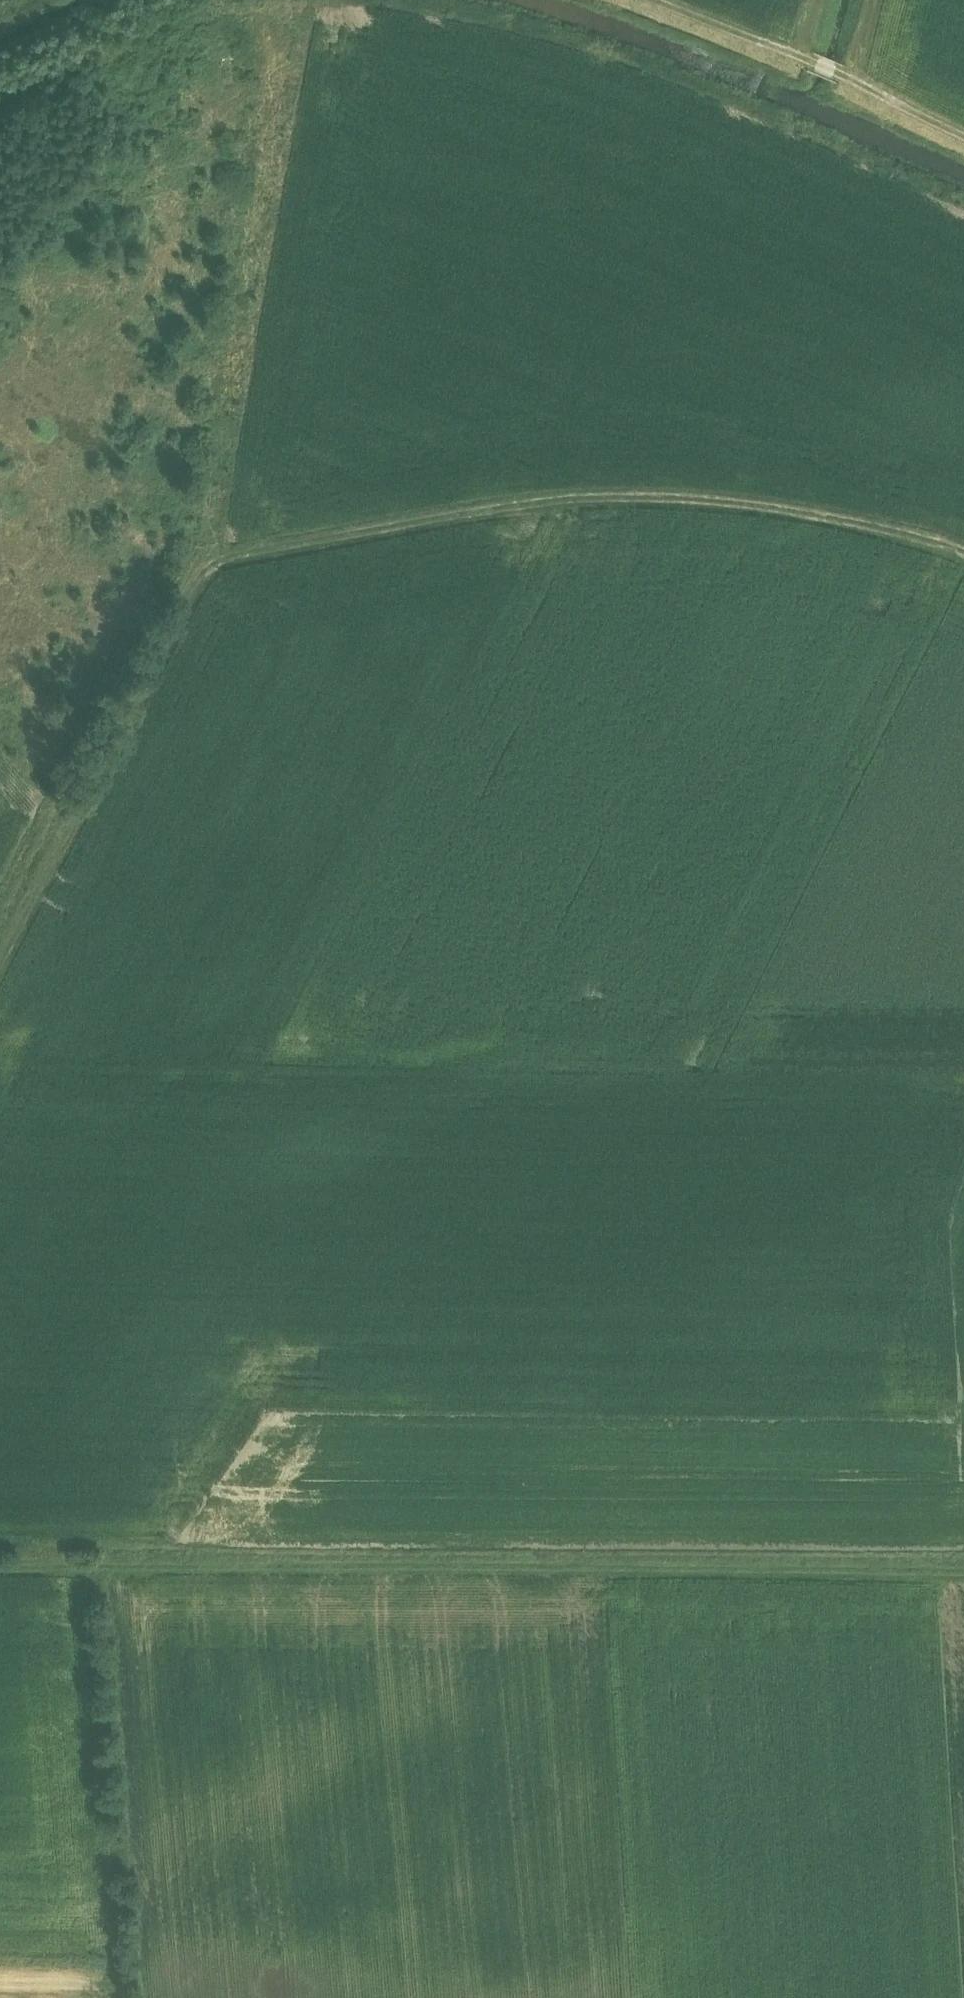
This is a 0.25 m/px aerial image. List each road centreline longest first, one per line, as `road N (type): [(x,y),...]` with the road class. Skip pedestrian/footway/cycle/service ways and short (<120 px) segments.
road 1 (track): [(963,563),(760,498),(499,508),(308,543),(249,562),(208,604),(103,774),(0,969)]
road 2 (track): [(0,1575),(963,1570)]
road 3 (track): [(226,586),(276,379),(331,1)]
road 4 (track): [(963,133),(655,0)]

